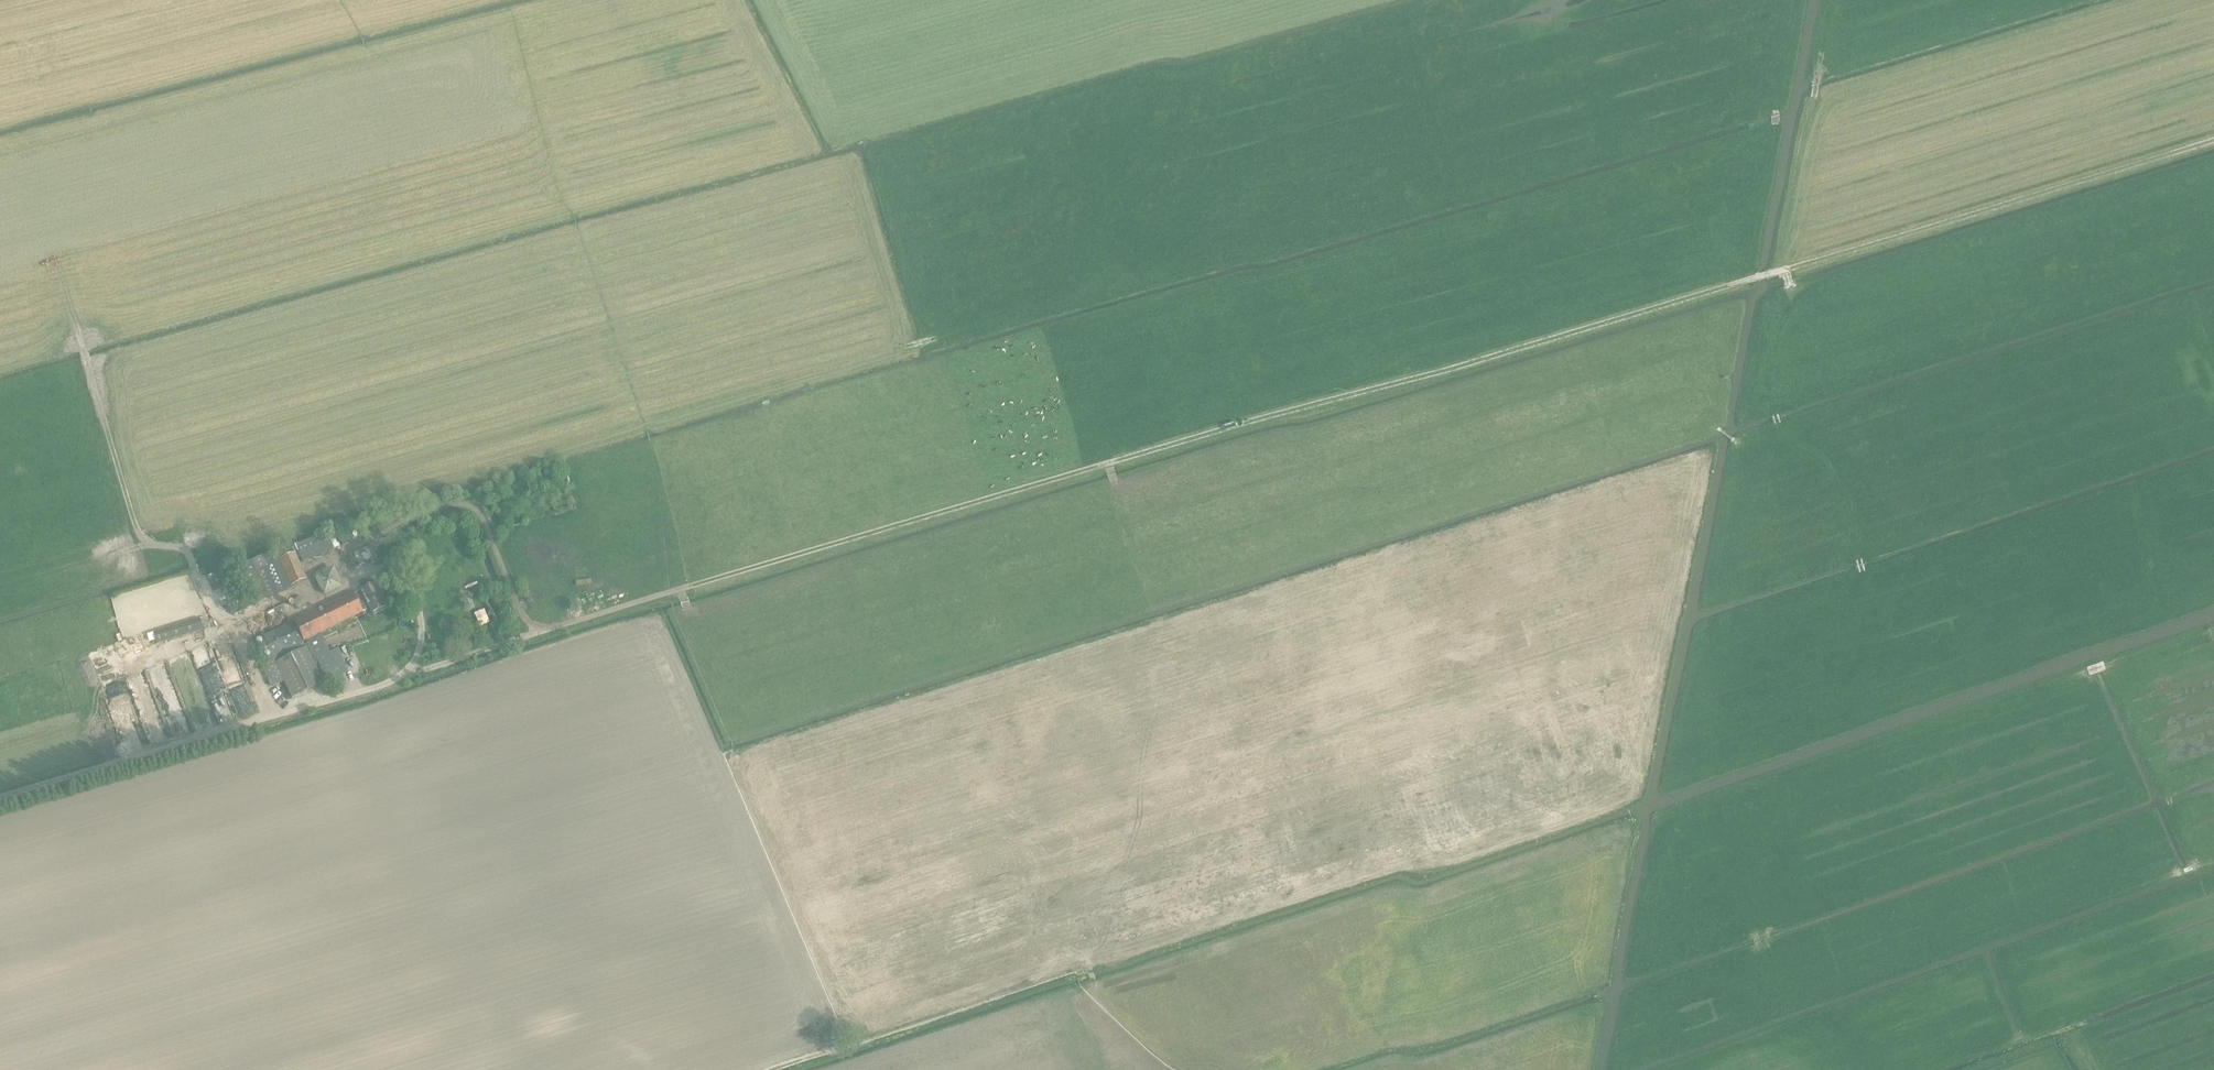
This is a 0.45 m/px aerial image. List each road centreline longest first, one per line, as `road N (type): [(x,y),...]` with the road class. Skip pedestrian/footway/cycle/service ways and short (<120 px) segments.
road 1 (track): [(2213,143),(670,592),(389,685)]
road 2 (track): [(277,718),(240,634),(213,605),(190,556),(145,545),(88,363)]
road 3 (track): [(1837,0),(1786,273)]

